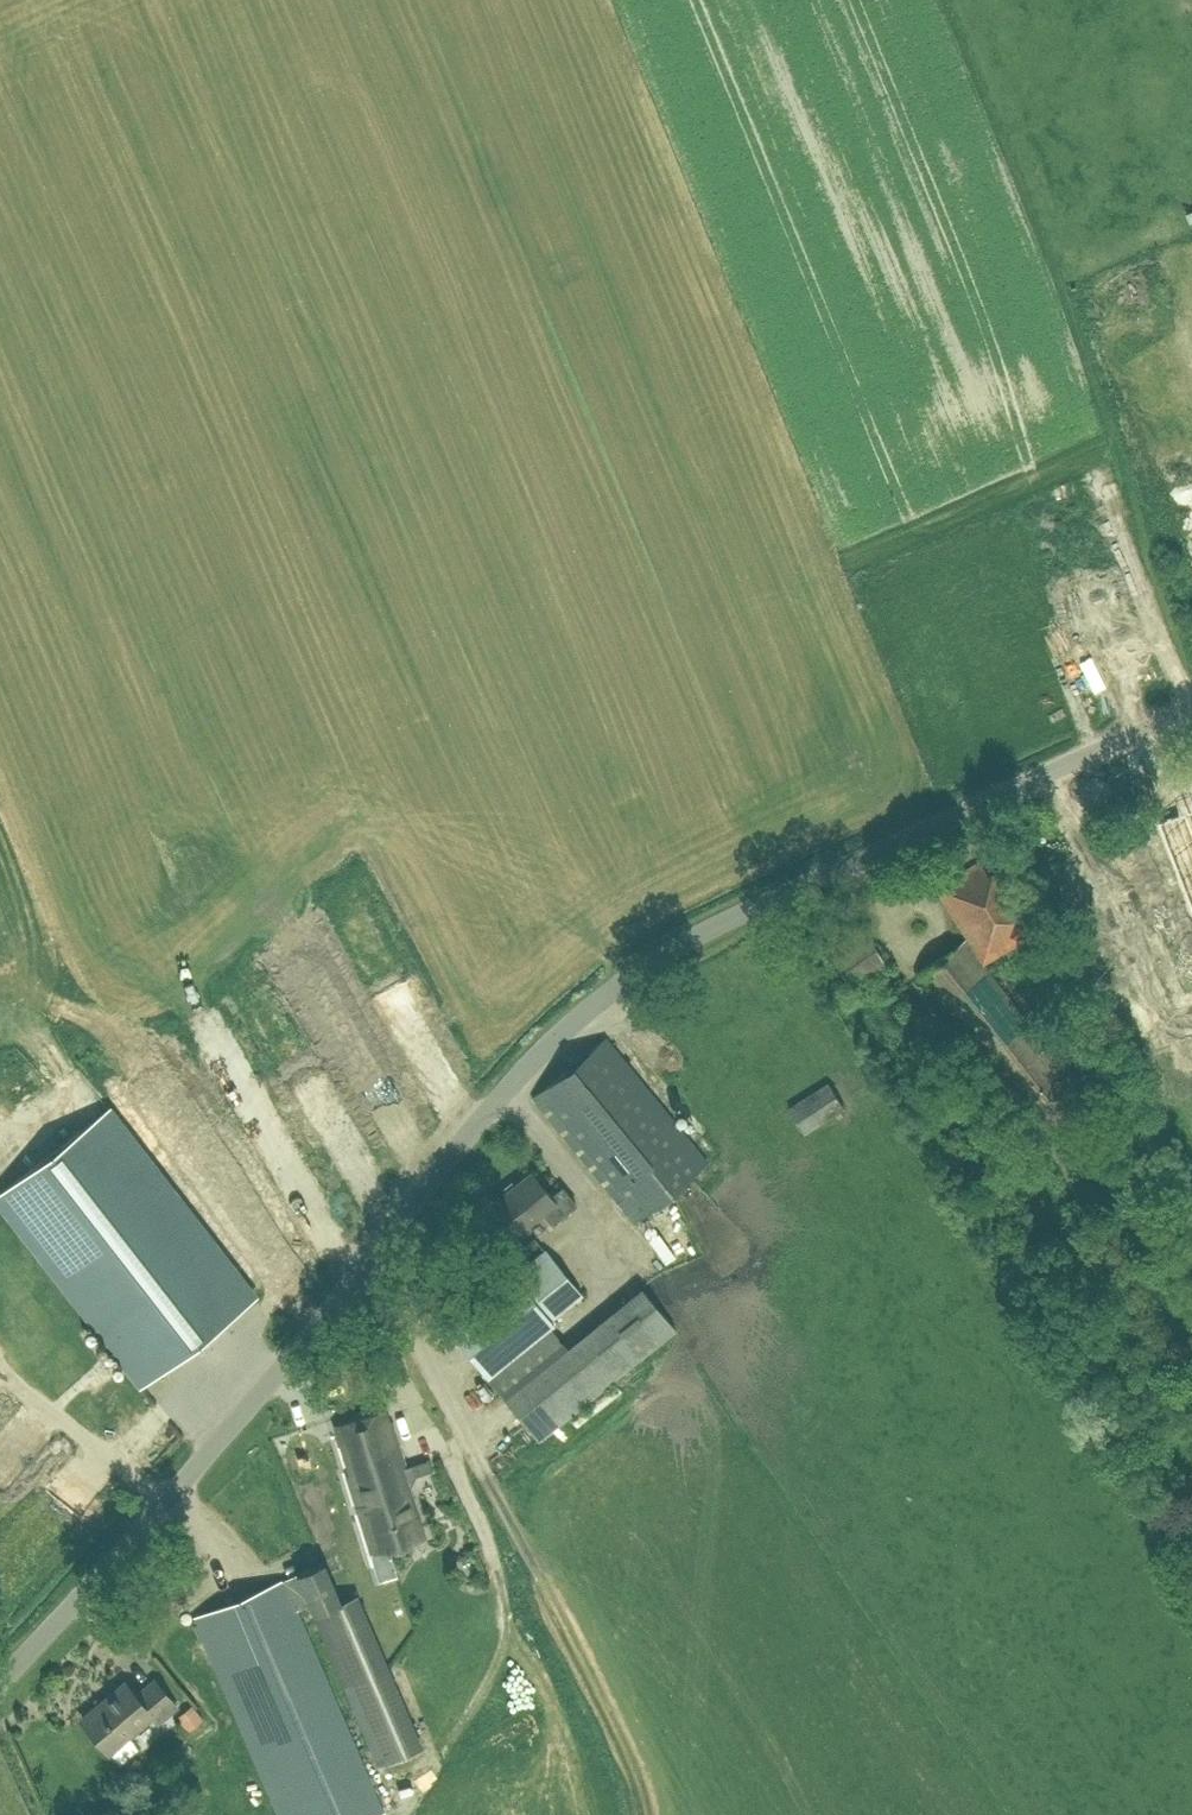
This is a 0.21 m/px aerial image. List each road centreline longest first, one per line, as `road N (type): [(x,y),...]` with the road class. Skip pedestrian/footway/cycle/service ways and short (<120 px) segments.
road 1 (unclassified): [(0,1677),(93,1586),(538,1051),(584,1012),(751,909),(1191,708)]

